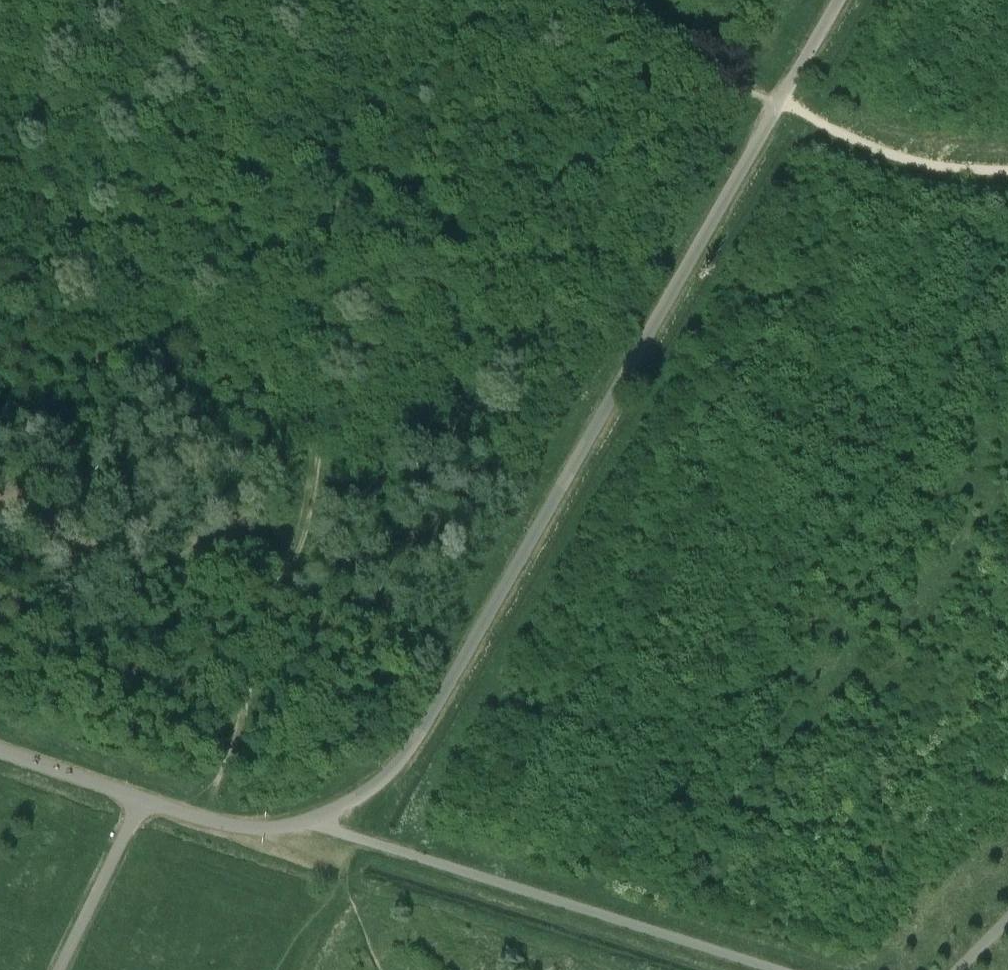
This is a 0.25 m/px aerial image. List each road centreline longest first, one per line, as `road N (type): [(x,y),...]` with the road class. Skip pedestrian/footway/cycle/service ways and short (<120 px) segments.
road 1 (unclassified): [(838,0),(520,559),(402,759),(374,785),(297,825),(233,826),(0,751)]

